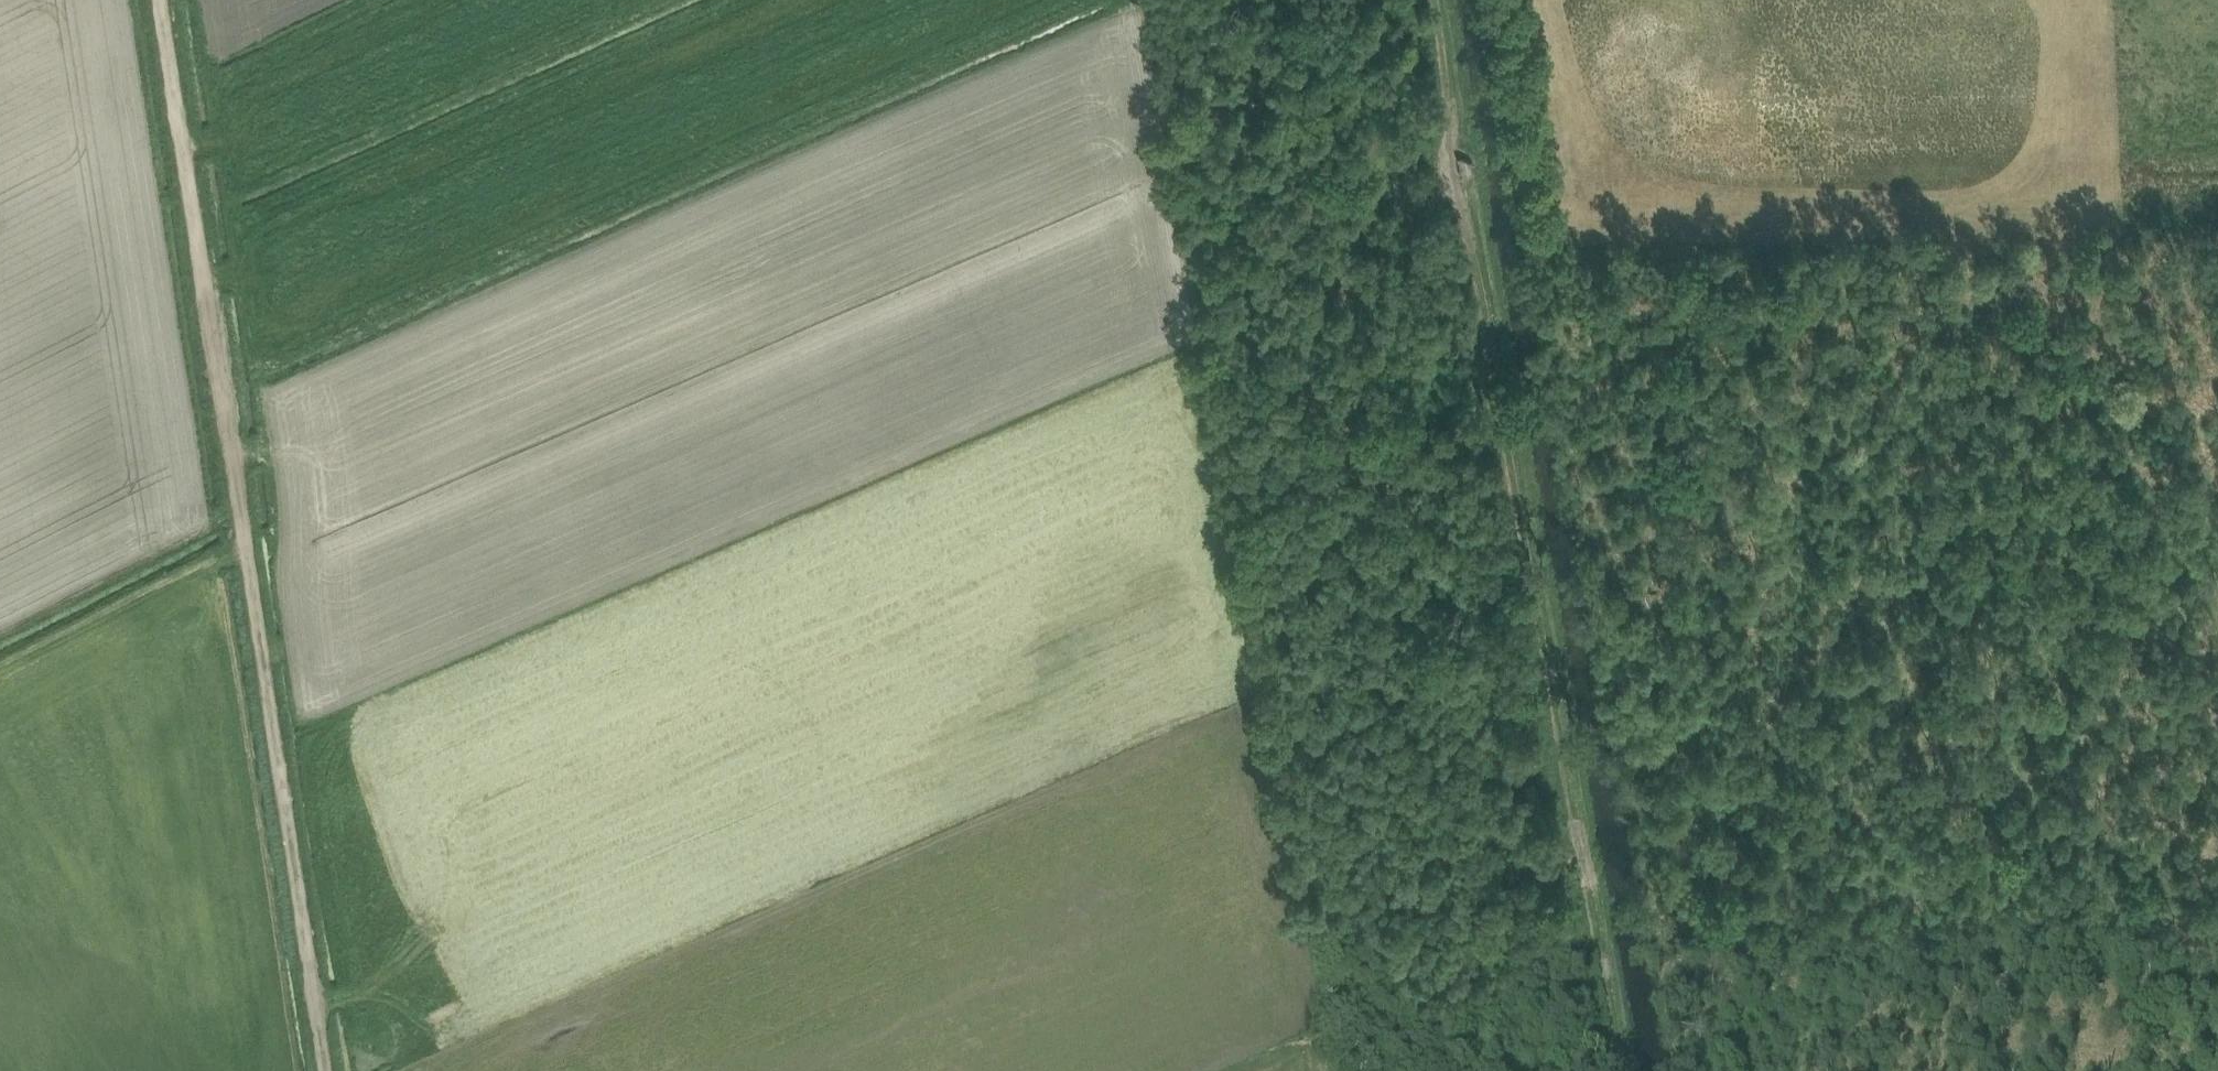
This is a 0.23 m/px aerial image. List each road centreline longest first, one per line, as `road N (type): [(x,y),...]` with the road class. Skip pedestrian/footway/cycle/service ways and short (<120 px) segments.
road 1 (track): [(1620,1070),(1453,146),(1454,91),(1438,0)]
road 2 (track): [(330,1070),(161,0)]

